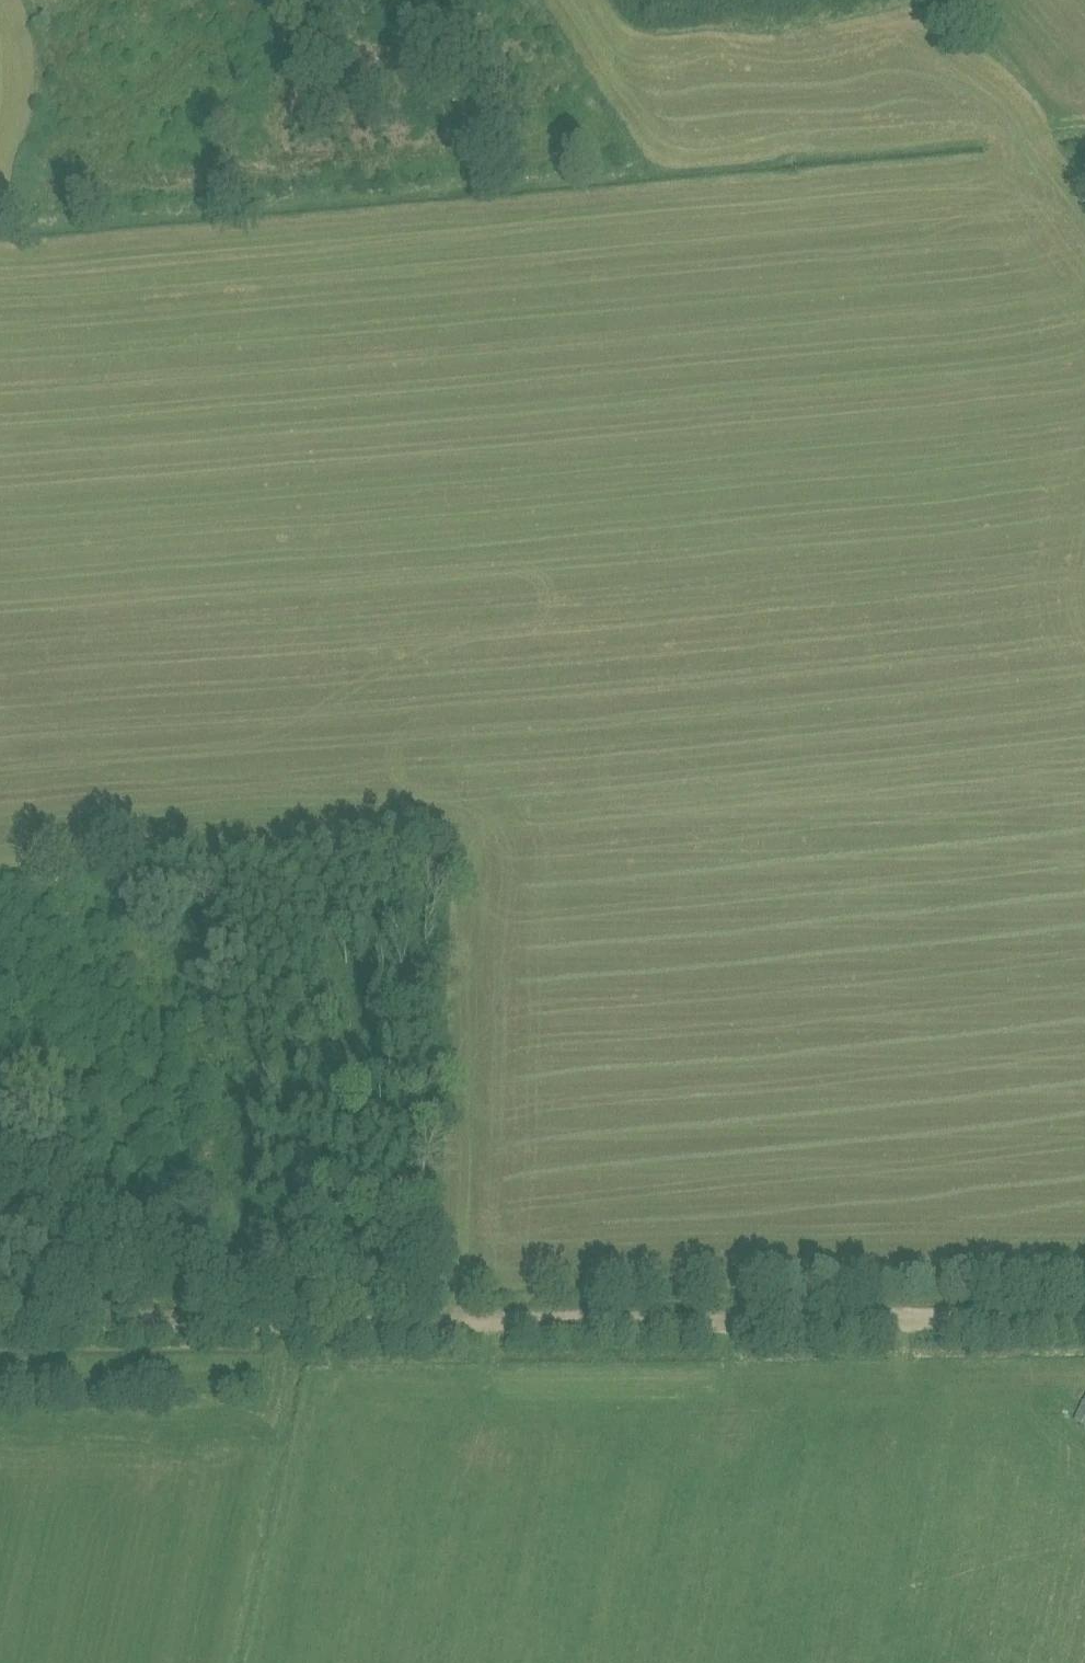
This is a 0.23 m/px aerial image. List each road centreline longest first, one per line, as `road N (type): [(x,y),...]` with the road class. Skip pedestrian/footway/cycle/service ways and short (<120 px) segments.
road 1 (track): [(1084,1315),(0,1324)]

